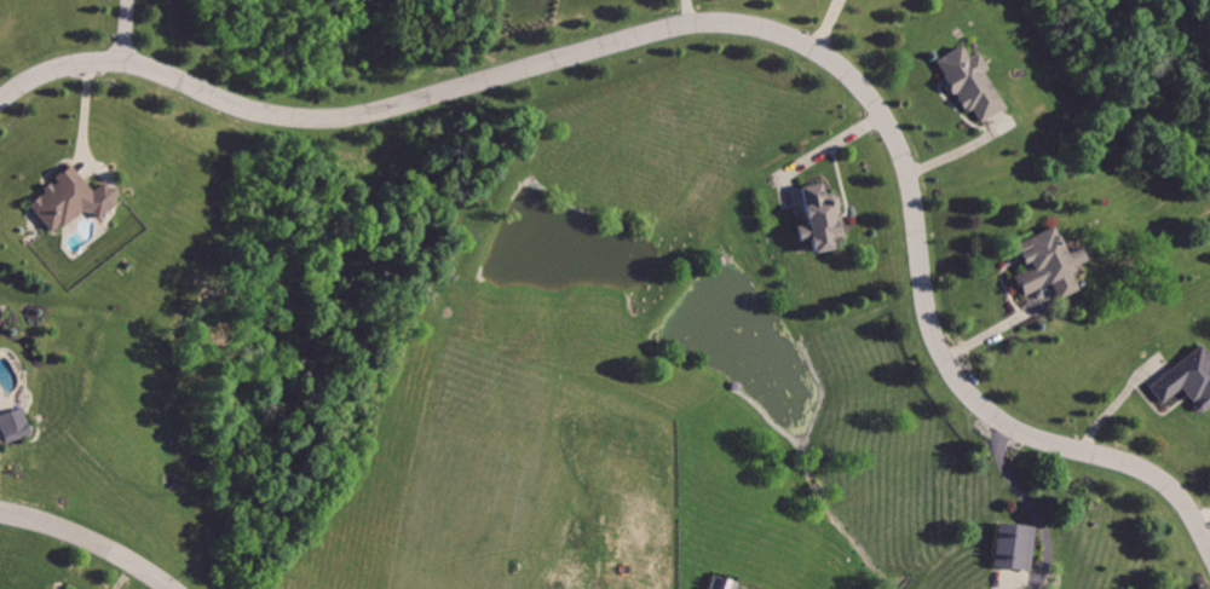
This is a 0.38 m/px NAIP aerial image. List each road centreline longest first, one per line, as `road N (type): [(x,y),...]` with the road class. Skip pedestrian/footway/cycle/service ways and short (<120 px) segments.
road 1 (residential): [(1209,543),(1193,508),(1150,470),(1043,443),(969,391),(932,325),(911,162),(899,133),(866,85),(789,34),(696,24),(309,121),(253,109),(156,70),(97,59),(62,63),(0,101)]
road 2 (residential): [(0,512),(121,550),(176,588)]

